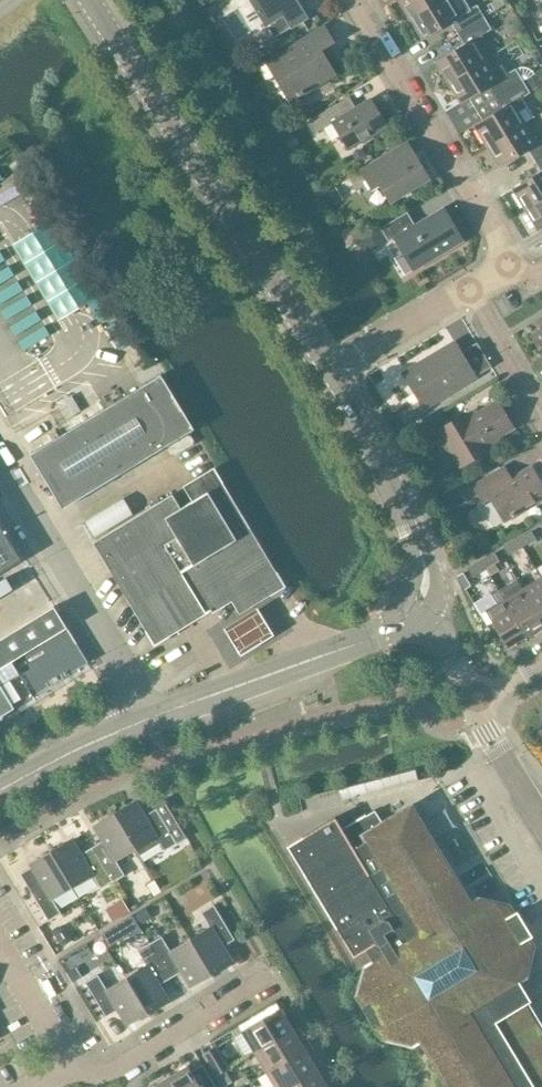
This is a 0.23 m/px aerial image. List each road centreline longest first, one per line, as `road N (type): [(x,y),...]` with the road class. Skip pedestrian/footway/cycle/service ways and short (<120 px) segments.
road 1 (tertiary): [(328,365),(89,0)]
road 2 (residential): [(508,265),(353,0)]
road 3 (unclassified): [(150,719),(0,464)]
road 4 (tertiary): [(150,719),(381,635),(418,604)]
road 5 (residential): [(33,1086),(70,1071),(113,1070),(268,977)]
road 6 (tertiary): [(418,604),(427,581),(420,551),(328,365)]
road 7 (tertiary): [(0,791),(150,719)]
road 8 (residential): [(328,365),(469,287)]
road 9 (residential): [(541,414),(469,287)]
road 10 (unclassified): [(472,701),(541,820)]

